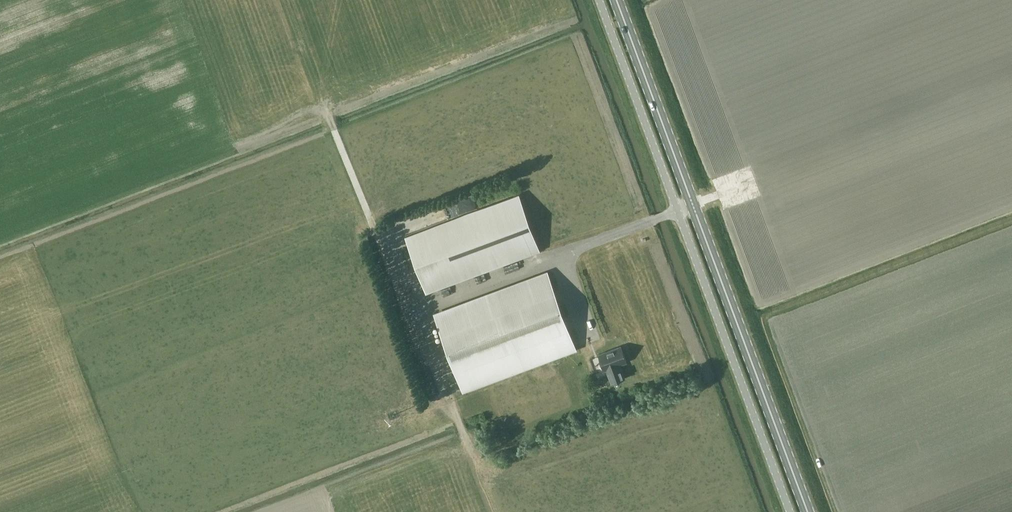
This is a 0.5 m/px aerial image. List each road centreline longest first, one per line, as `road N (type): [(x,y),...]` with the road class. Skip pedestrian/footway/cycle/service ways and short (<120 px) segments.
road 1 (primary): [(810,511),(618,0)]
road 2 (unclassified): [(791,511),(600,0)]
road 3 (track): [(378,231),(288,0)]
road 4 (track): [(448,397),(496,511)]

